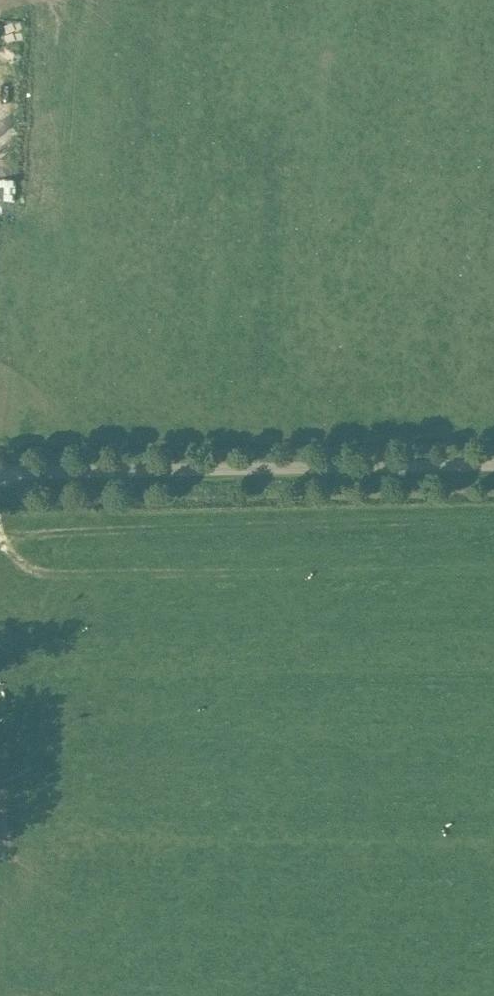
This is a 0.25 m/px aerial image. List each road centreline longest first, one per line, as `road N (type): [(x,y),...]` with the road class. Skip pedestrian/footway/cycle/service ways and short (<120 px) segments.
road 1 (unclassified): [(0,473),(493,466)]

